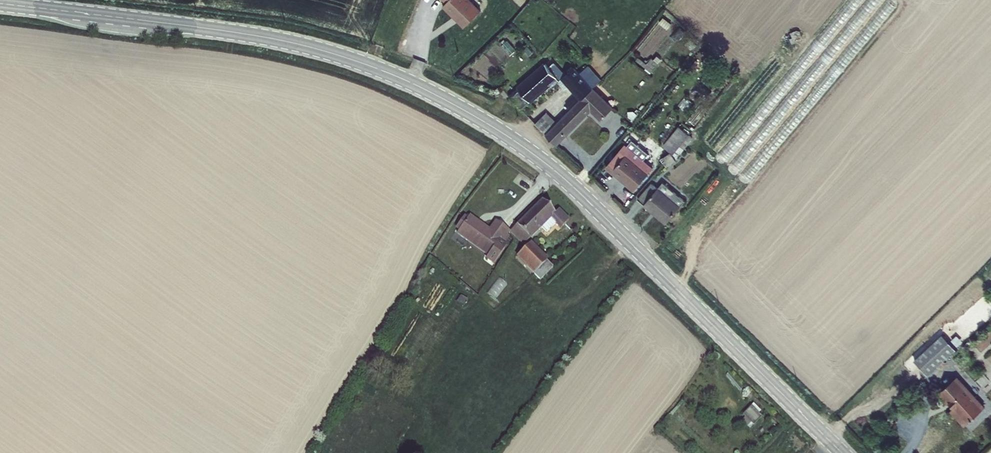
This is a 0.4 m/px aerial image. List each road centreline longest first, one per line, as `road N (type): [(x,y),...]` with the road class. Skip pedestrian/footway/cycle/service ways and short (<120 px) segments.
road 1 (secondary): [(0,4),(291,42),(385,71),(460,108),(566,180),(842,452)]

